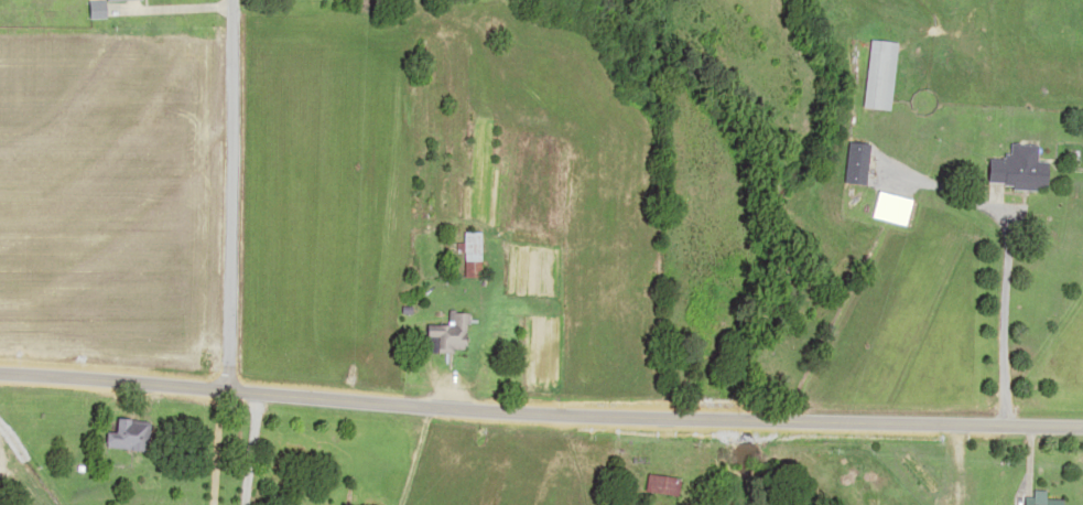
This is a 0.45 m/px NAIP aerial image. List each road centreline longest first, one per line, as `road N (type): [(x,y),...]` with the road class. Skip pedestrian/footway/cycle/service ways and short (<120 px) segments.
road 1 (residential): [(1082,411),(0,383)]
road 2 (residential): [(245,388),(234,0)]

